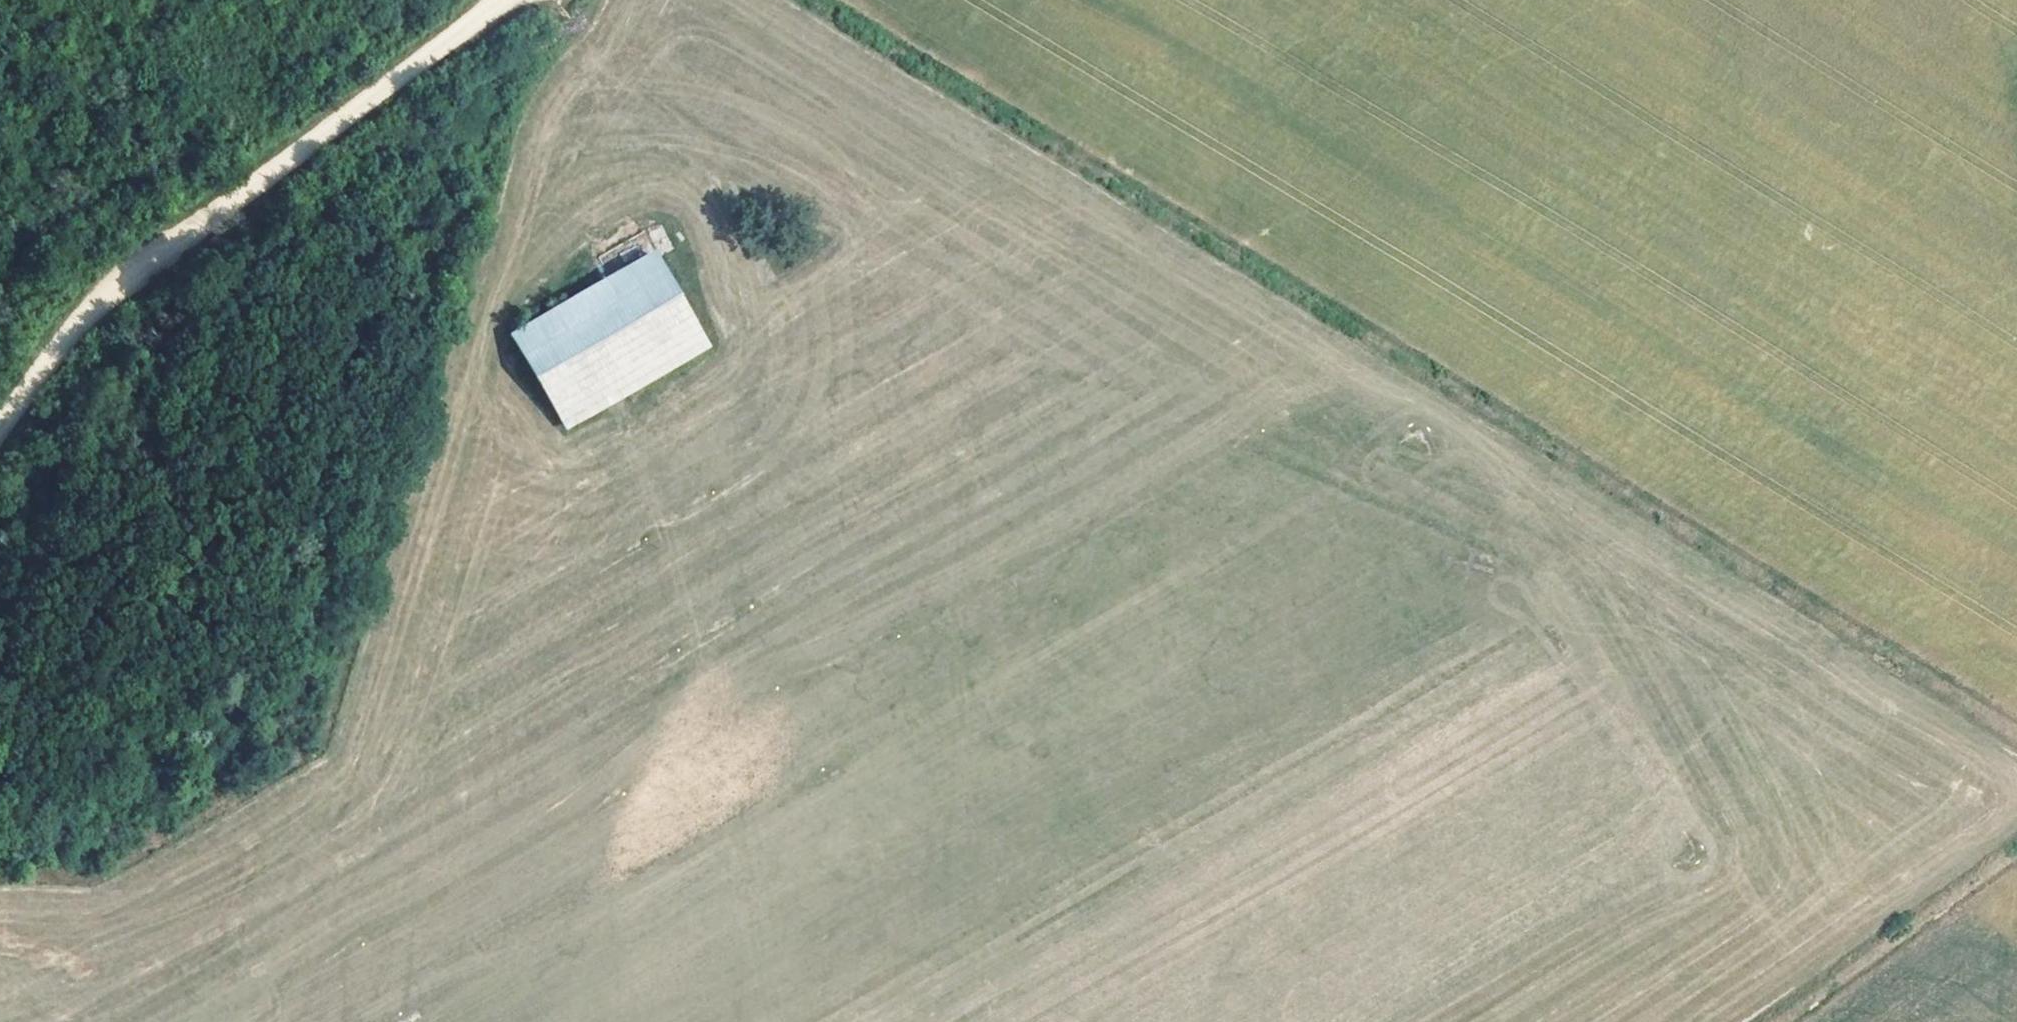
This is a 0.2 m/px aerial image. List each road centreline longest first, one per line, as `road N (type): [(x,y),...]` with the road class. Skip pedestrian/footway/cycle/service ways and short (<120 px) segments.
road 1 (track): [(0,432),(97,307),(503,0)]

